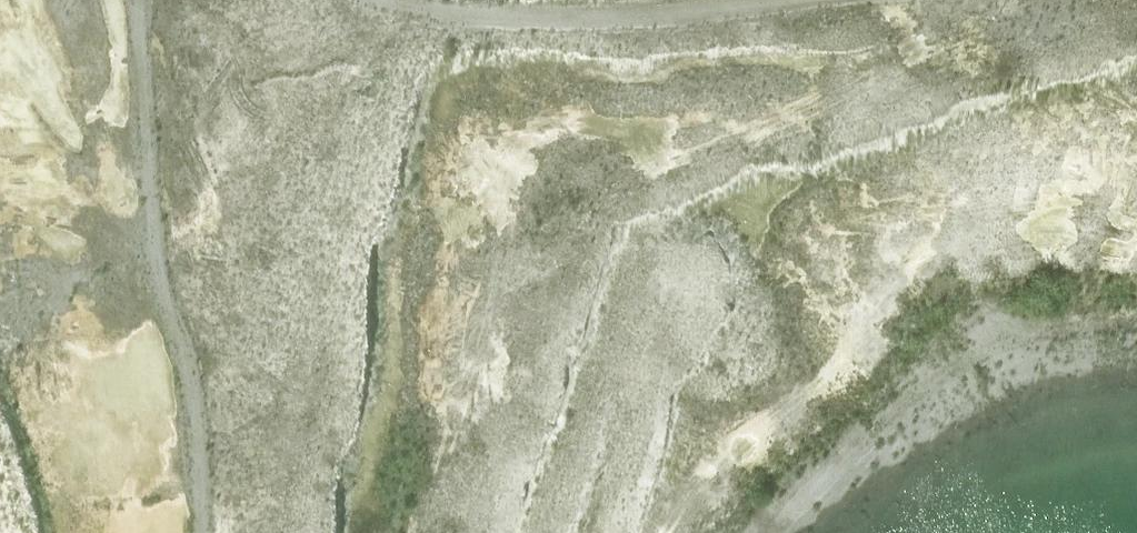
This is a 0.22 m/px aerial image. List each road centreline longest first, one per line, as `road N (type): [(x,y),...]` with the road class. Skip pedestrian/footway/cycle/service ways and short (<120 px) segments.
road 1 (track): [(197,532),(187,377),(141,198),(132,0)]
road 2 (track): [(771,532),(895,408),(990,342),(1136,312)]
road 3 (track): [(379,0),(494,20),(650,17),(767,0)]

